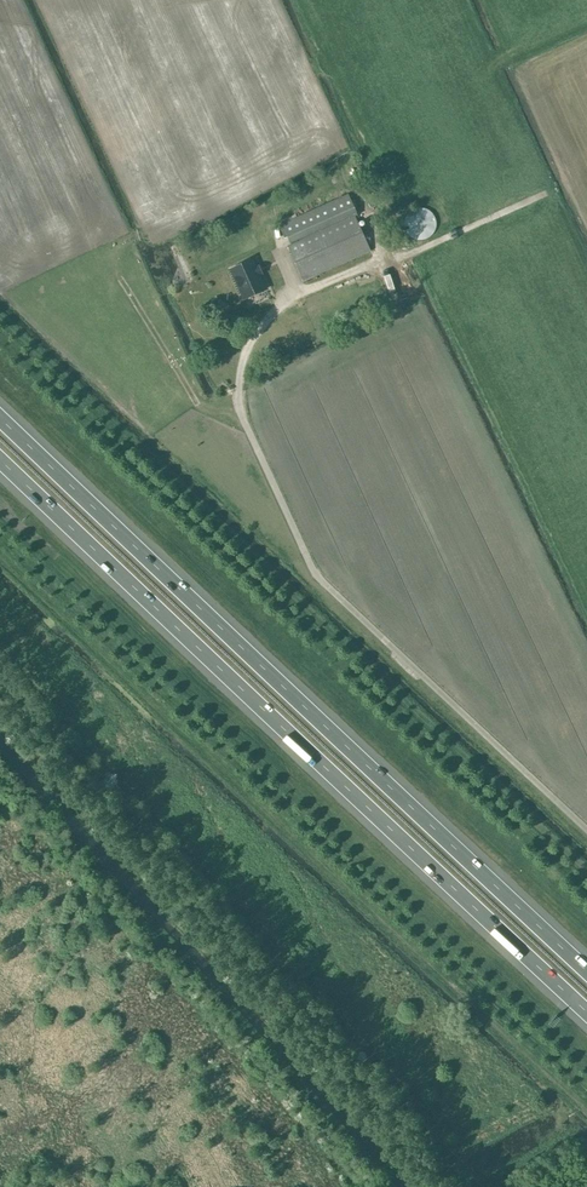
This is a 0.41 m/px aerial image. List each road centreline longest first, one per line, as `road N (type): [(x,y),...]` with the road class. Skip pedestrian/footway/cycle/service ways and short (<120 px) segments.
road 1 (motorway): [(0,461),(586,1015)]
road 2 (motorway): [(586,971),(0,418)]

